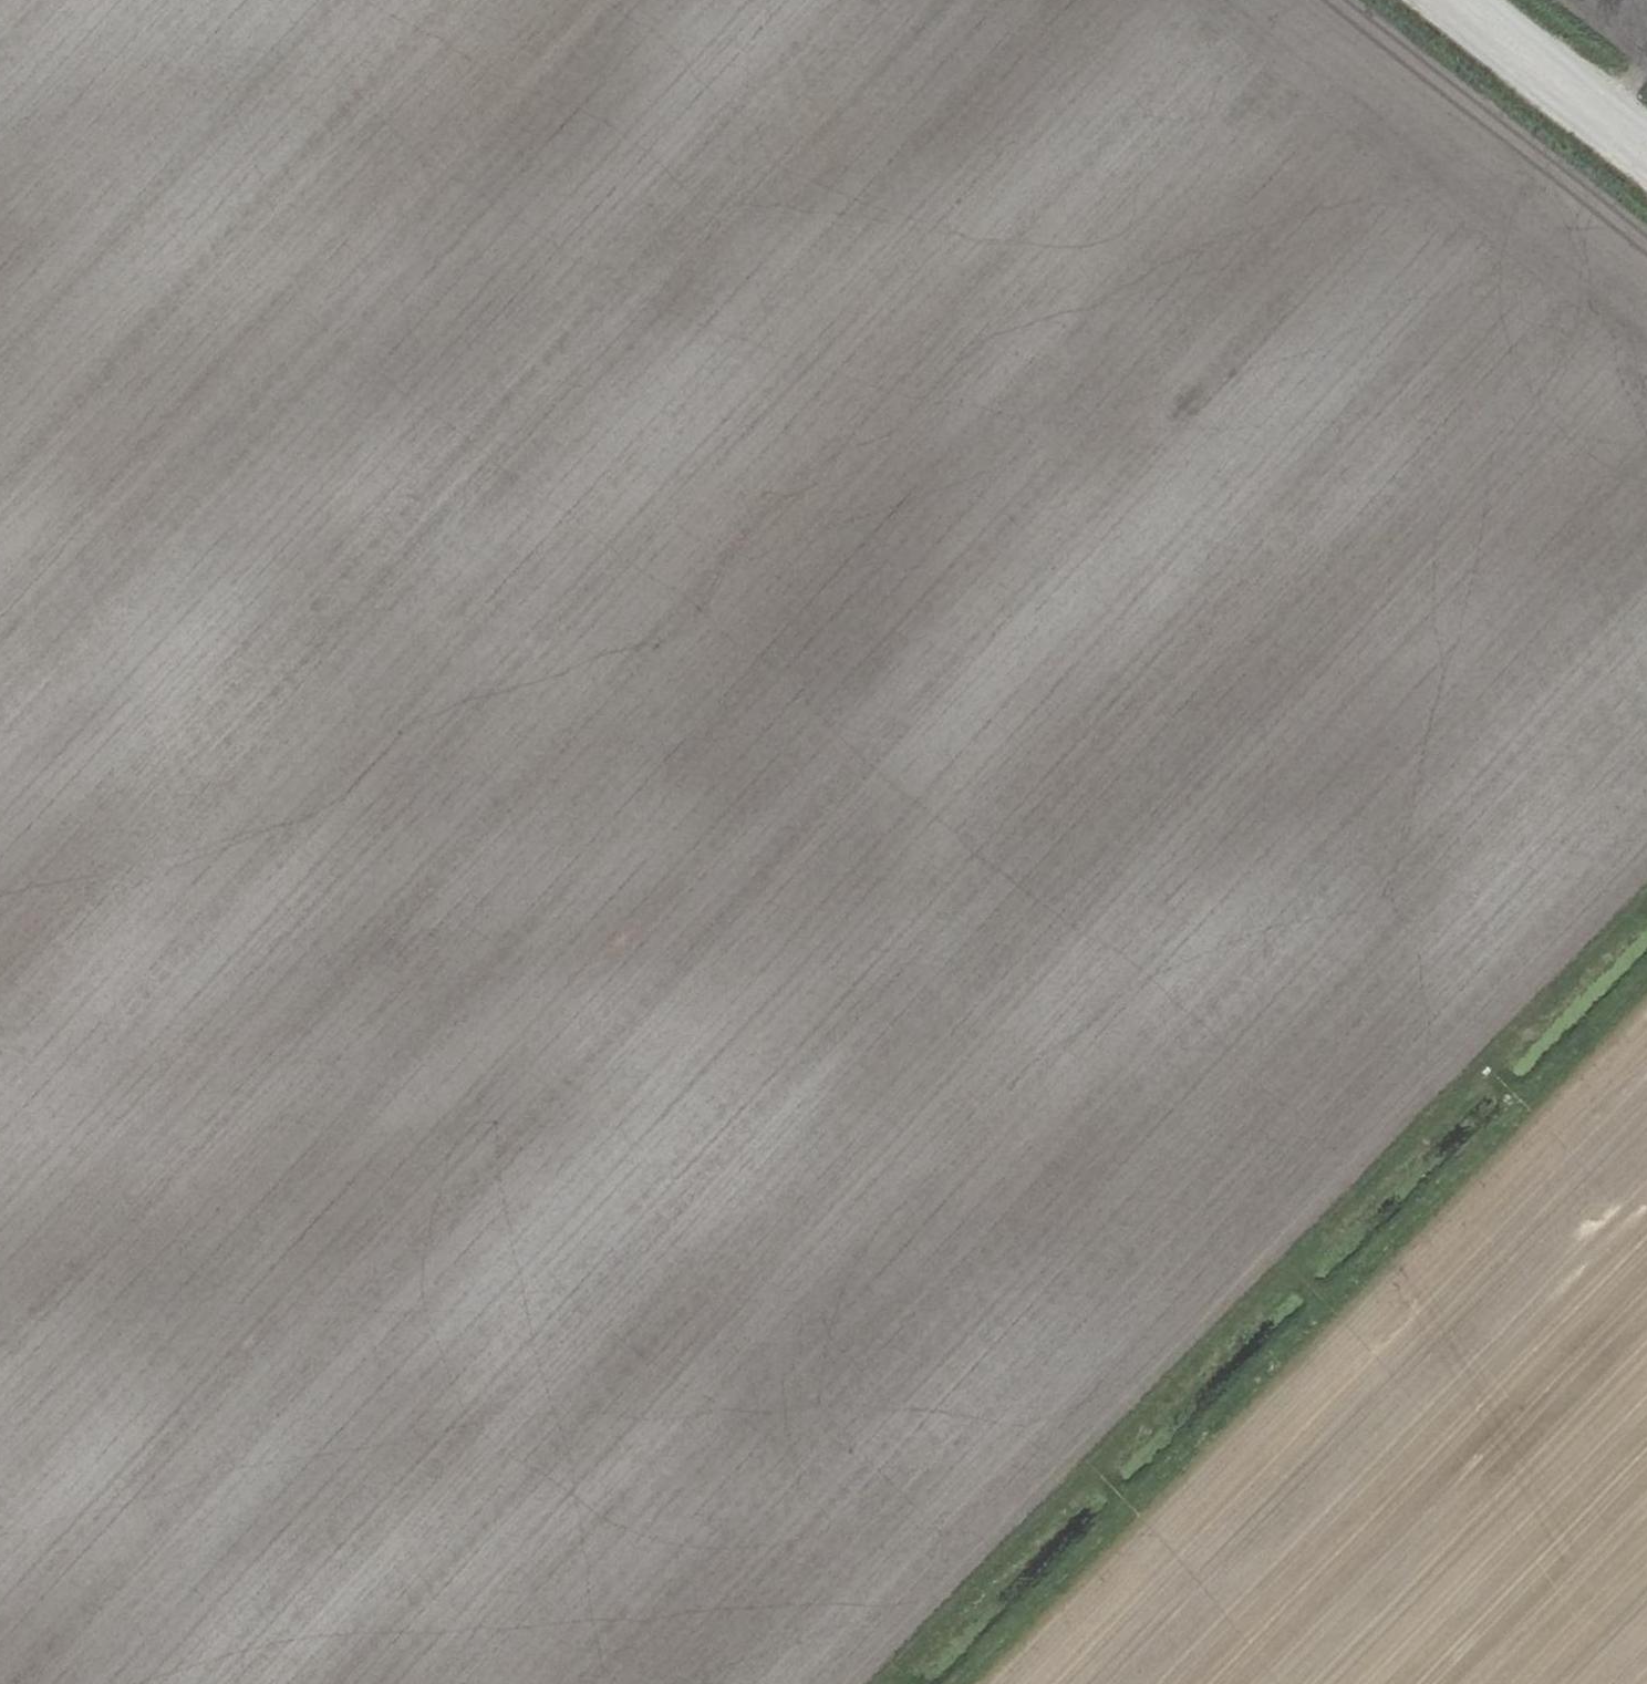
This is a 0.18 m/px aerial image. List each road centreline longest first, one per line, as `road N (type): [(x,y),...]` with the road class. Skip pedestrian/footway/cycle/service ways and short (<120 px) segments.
road 1 (track): [(1646,151),(1455,0)]

